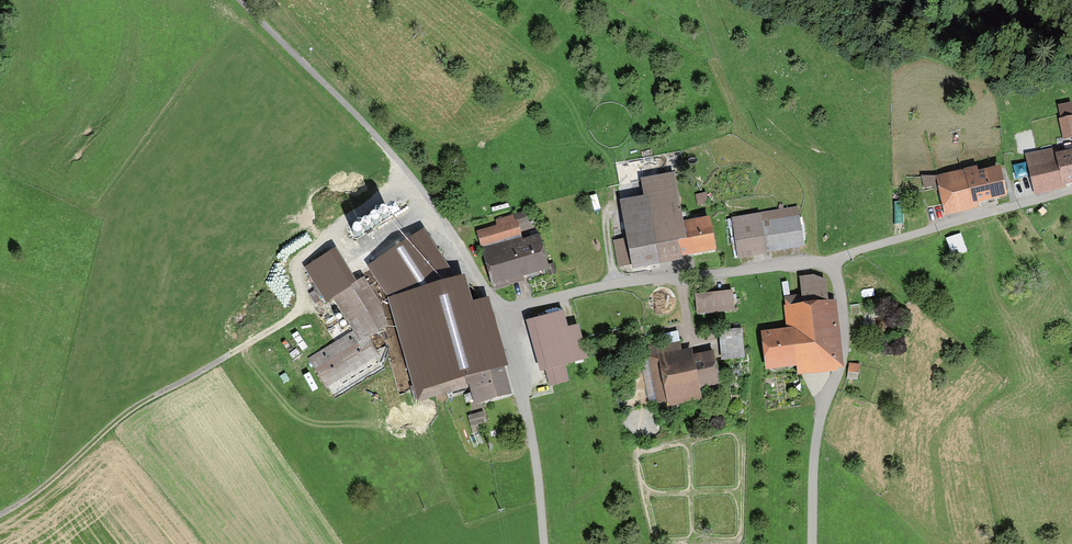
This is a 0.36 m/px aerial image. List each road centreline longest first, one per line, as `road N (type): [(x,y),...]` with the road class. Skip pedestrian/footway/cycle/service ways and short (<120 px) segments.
road 1 (track): [(411,175),(304,256),(297,270),(303,299),(292,315),(134,408),(0,515)]
road 2 (residential): [(498,311),(624,283),(832,260)]
road 3 (residential): [(812,543),(815,447),(845,338),(832,260)]
road 4 (residential): [(832,260),(1071,189)]

